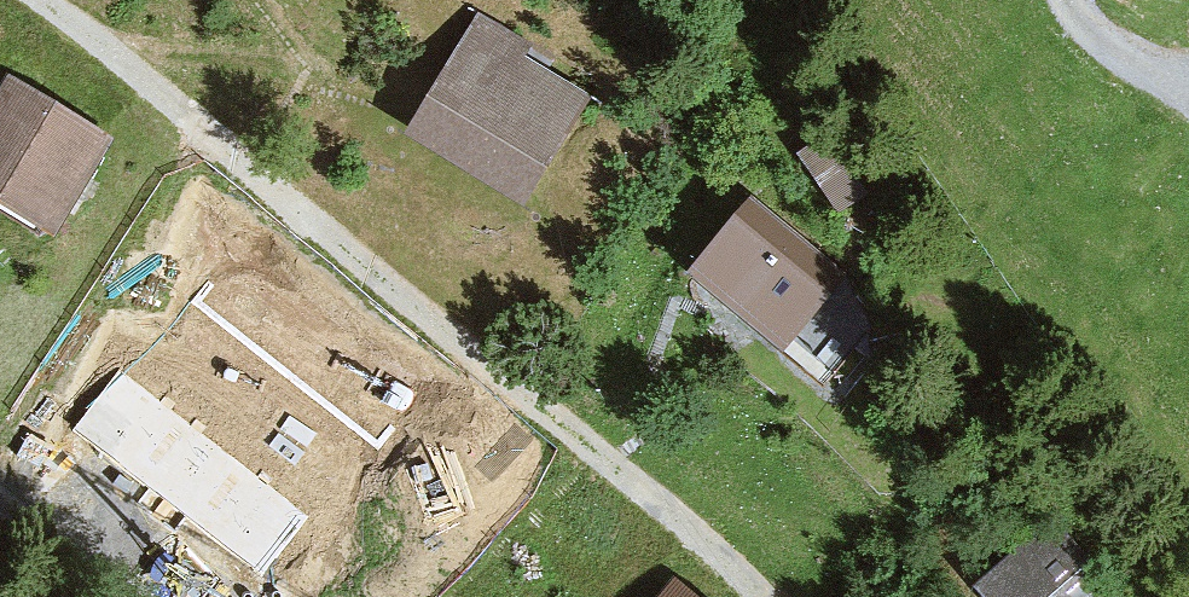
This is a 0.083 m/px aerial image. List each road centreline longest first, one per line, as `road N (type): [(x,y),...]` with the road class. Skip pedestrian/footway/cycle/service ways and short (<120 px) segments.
road 1 (track): [(756,596),(44,0)]
road 2 (track): [(1053,0),(1094,51),(1188,108)]
road 3 (track): [(0,510),(115,596)]

